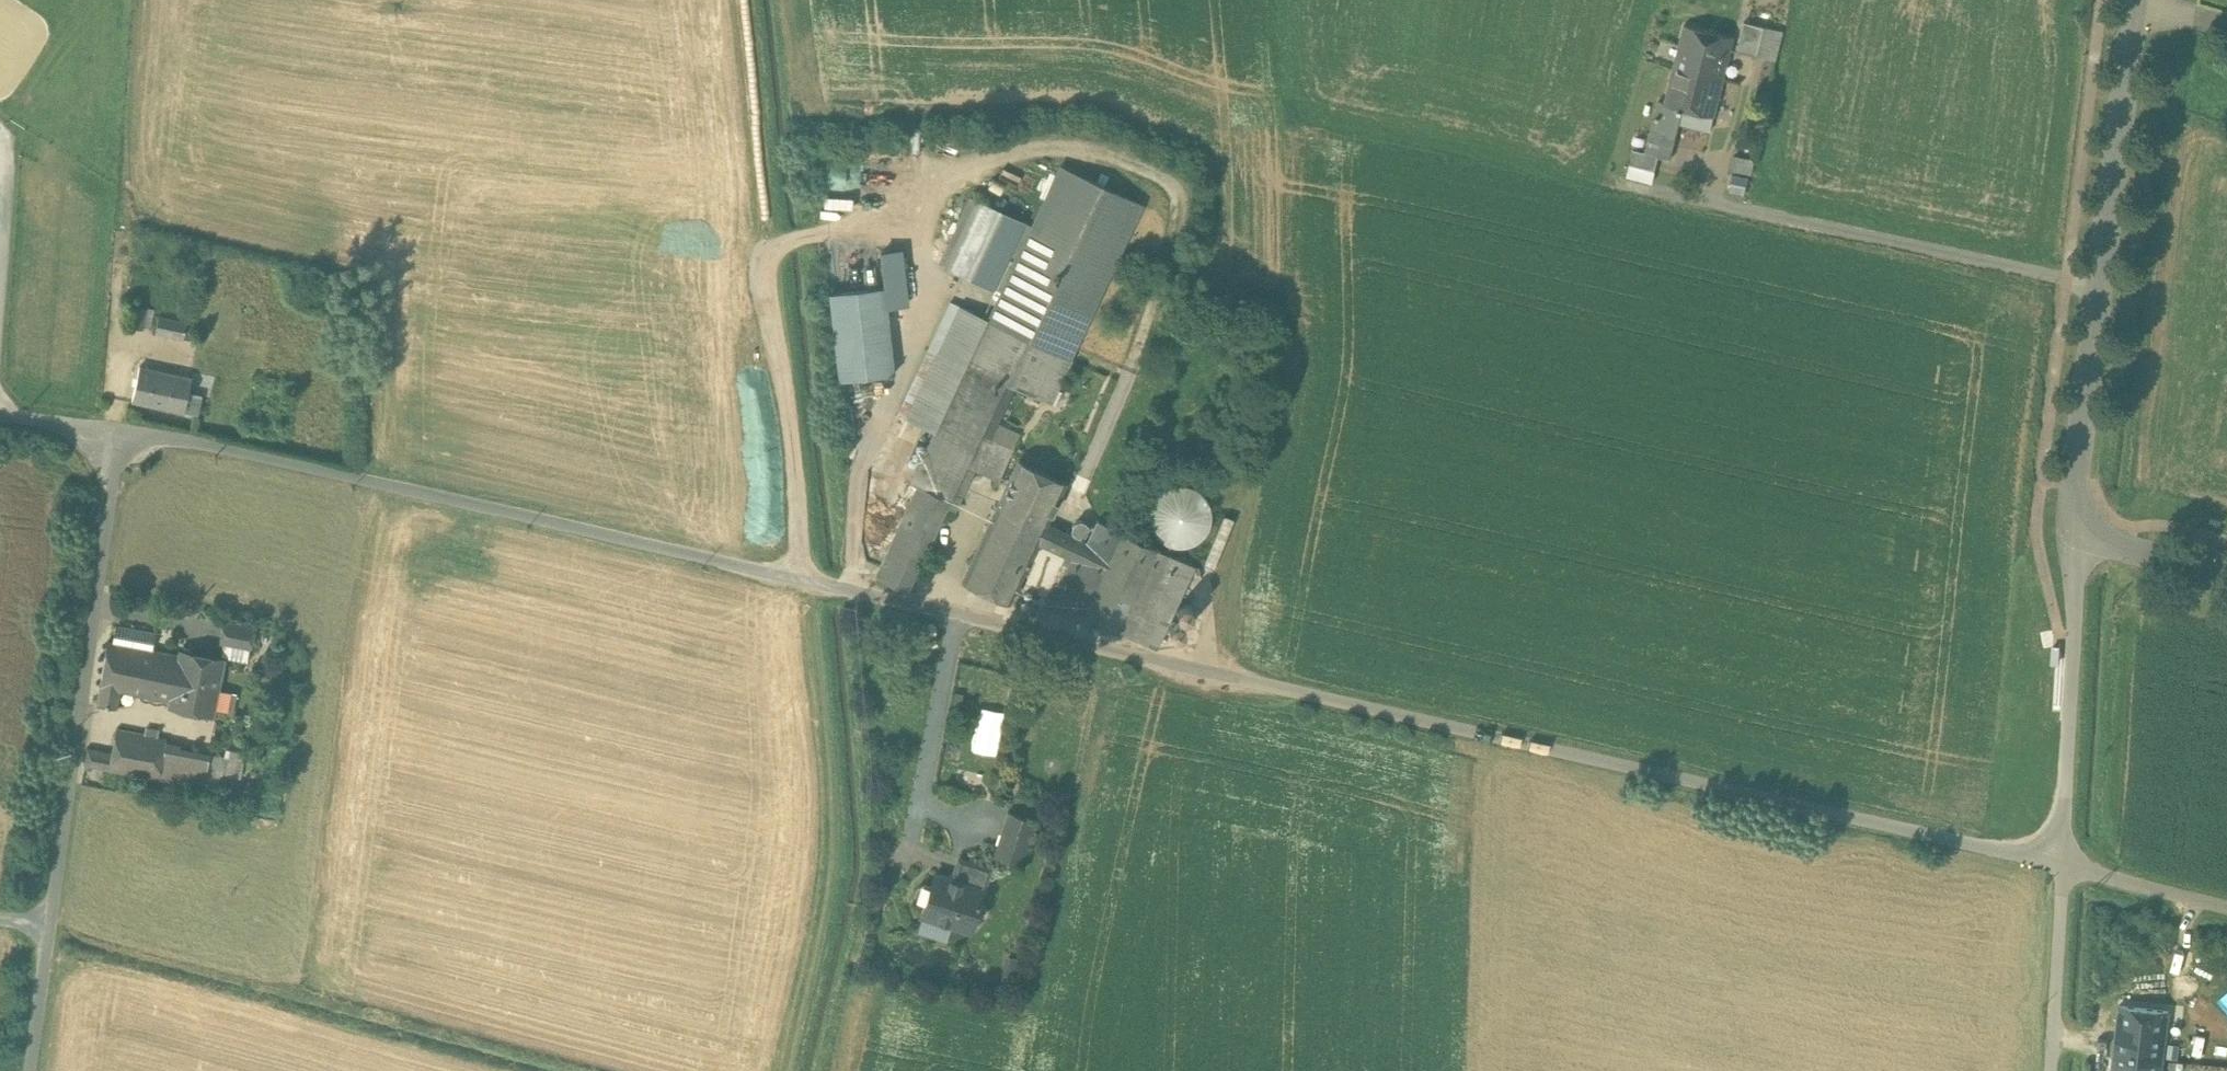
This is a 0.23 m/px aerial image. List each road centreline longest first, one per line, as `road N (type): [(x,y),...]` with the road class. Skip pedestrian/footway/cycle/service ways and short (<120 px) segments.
road 1 (unclassified): [(115,427),(2058,867)]
road 2 (unclassified): [(29,1070),(115,427)]
road 3 (residential): [(2137,0),(2073,530)]
road 4 (unclassified): [(2073,530),(2075,635),(2058,867)]
road 5 (unclassified): [(2058,867),(2048,1070)]
road 6 (unclassified): [(2058,867),(2226,908)]
road 7 (unclassified): [(2073,530),(2226,569)]

